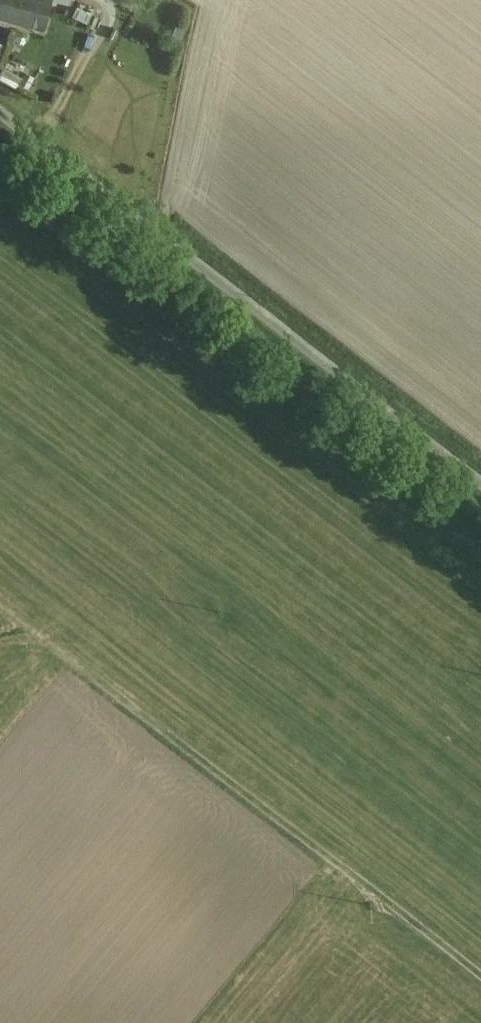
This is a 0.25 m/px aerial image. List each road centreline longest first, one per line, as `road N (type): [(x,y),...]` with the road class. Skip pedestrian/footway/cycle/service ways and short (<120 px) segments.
road 1 (track): [(480,975),(0,606)]
road 2 (unclassified): [(480,478),(0,113)]

